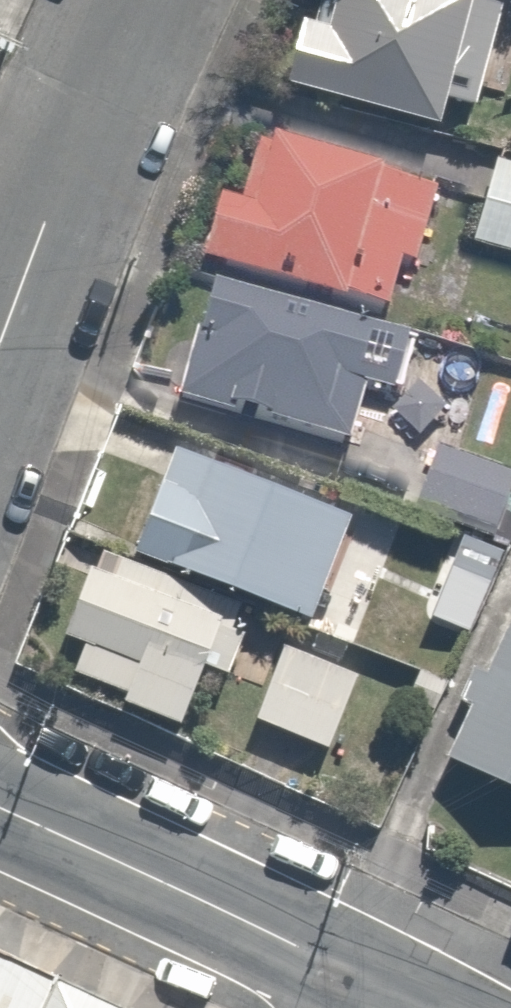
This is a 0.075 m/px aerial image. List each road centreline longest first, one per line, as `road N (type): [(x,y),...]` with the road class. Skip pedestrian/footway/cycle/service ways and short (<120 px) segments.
road 1 (tertiary): [(0,808),(366,977)]
road 2 (residential): [(128,0),(0,315)]

